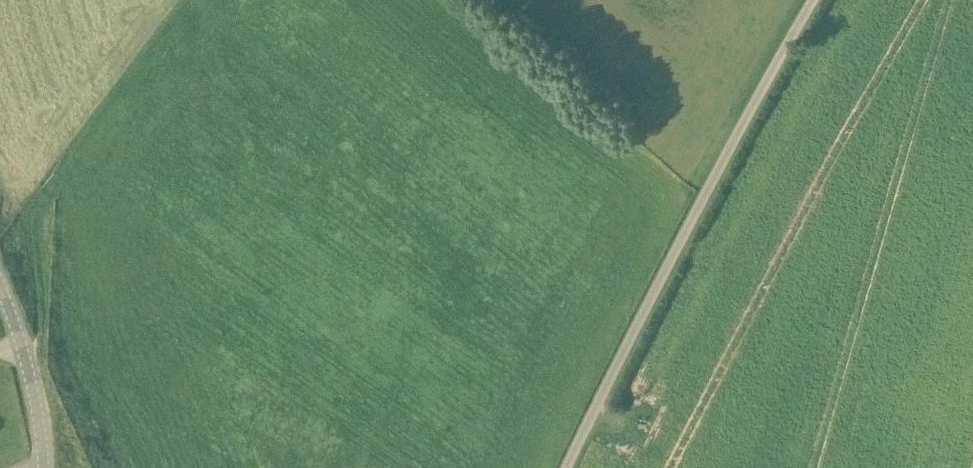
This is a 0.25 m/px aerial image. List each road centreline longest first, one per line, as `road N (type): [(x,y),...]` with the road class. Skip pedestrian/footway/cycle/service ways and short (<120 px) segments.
road 1 (unclassified): [(569,467),(710,173),(814,0)]
road 2 (unclassified): [(45,467),(29,367),(0,285)]

